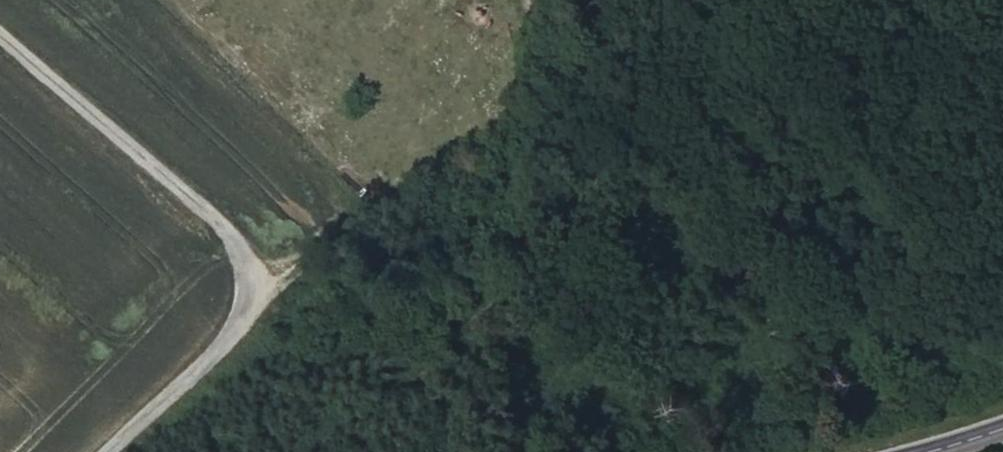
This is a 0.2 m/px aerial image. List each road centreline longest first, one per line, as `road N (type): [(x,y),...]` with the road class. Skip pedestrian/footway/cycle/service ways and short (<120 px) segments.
road 1 (track): [(307,451),(371,413),(471,319),(626,106),(754,0)]
road 2 (unclassified): [(121,451),(235,316),(243,276),(213,220),(0,42)]
road 3 (tertiary): [(1002,409),(815,451)]

